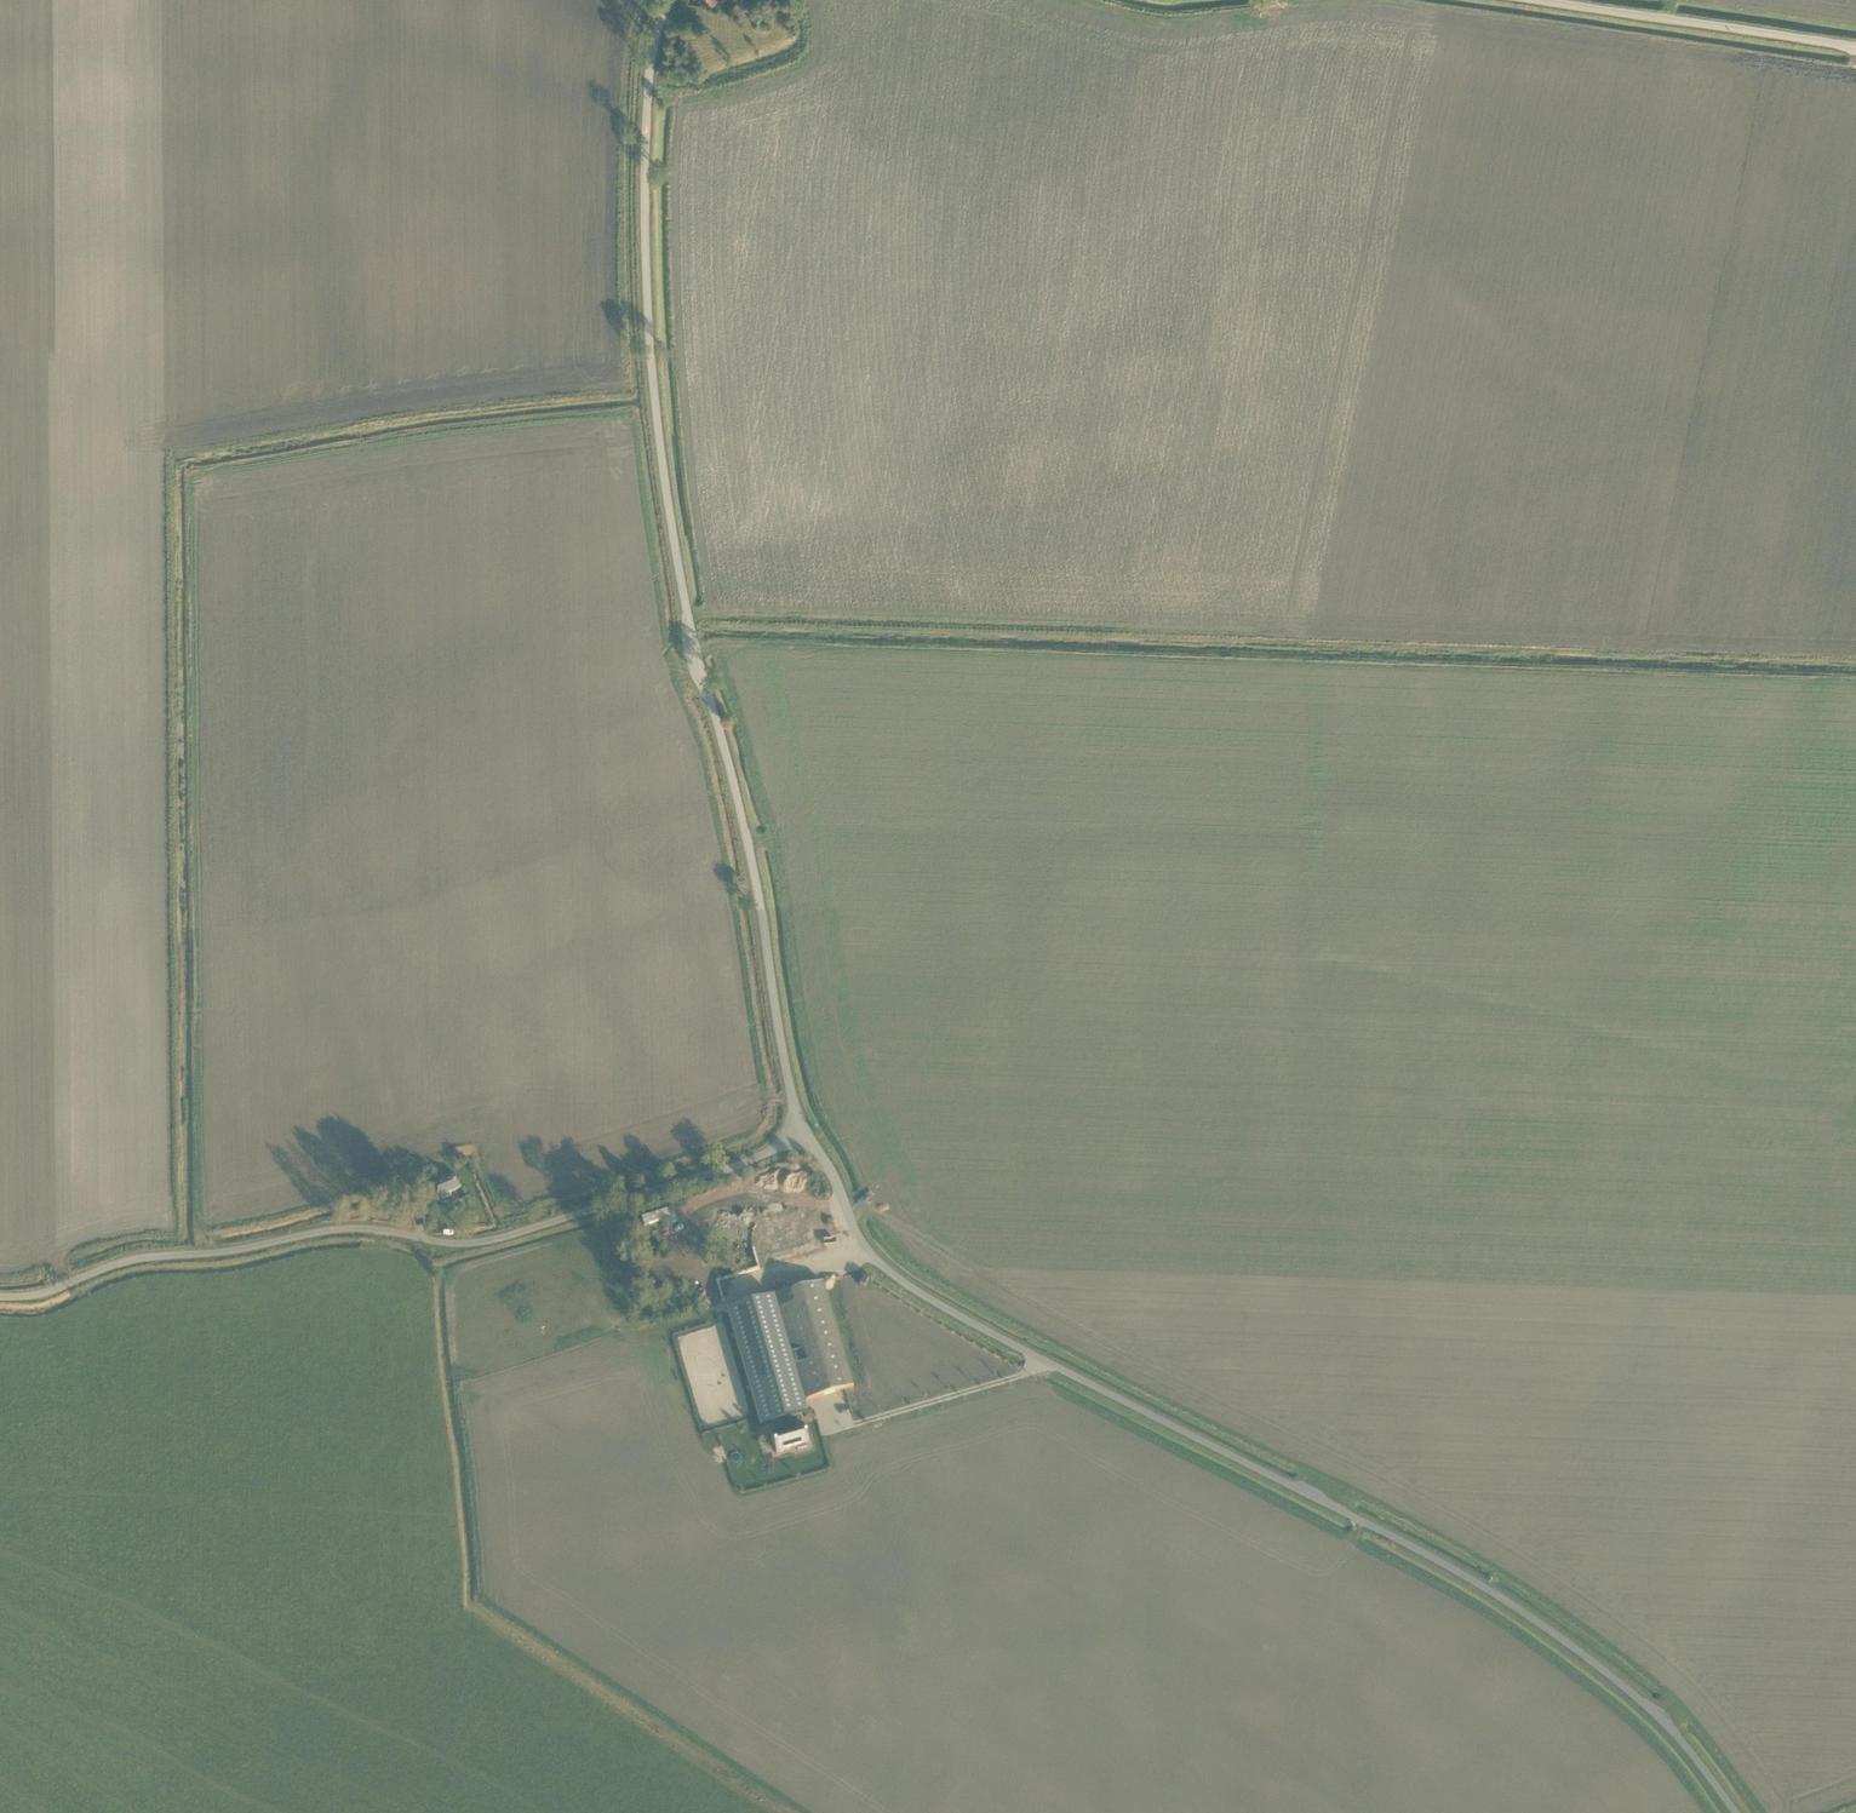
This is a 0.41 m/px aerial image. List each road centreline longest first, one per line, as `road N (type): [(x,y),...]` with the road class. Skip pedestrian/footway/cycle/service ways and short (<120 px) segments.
road 1 (tertiary): [(1733,1812),(1672,1734),(1511,1608),(915,1294),(870,1258),(807,1136)]
road 2 (tertiary): [(807,1136),(777,1029),(756,875),(684,595),(650,361),(646,142),(652,58),(669,0)]
road 3 (tertiary): [(0,1295),(32,1297),(115,1268),(316,1234),(477,1242),(725,1172),(807,1136)]
road 4 (tertiary): [(1544,0),(1855,45)]

